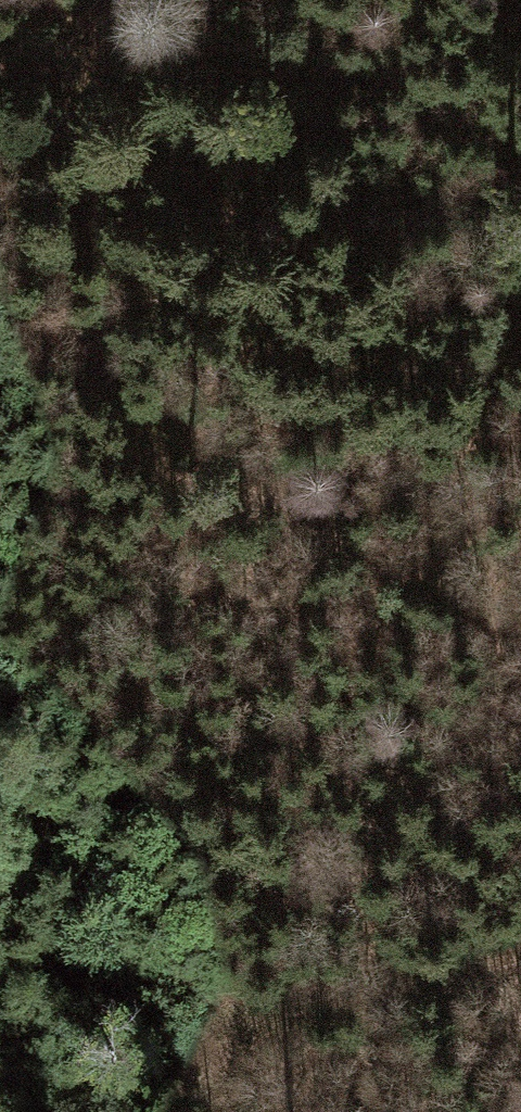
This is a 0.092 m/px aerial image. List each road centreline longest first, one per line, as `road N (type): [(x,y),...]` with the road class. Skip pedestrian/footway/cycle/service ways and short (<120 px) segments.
road 1 (track): [(520,639),(363,539),(92,314),(75,96),(118,11)]
road 2 (track): [(0,978),(28,968),(382,1016),(520,980)]
road 3 (track): [(118,11),(171,5),(376,85),(520,191)]
road 4 (track): [(222,1111),(210,1073),(251,999)]

